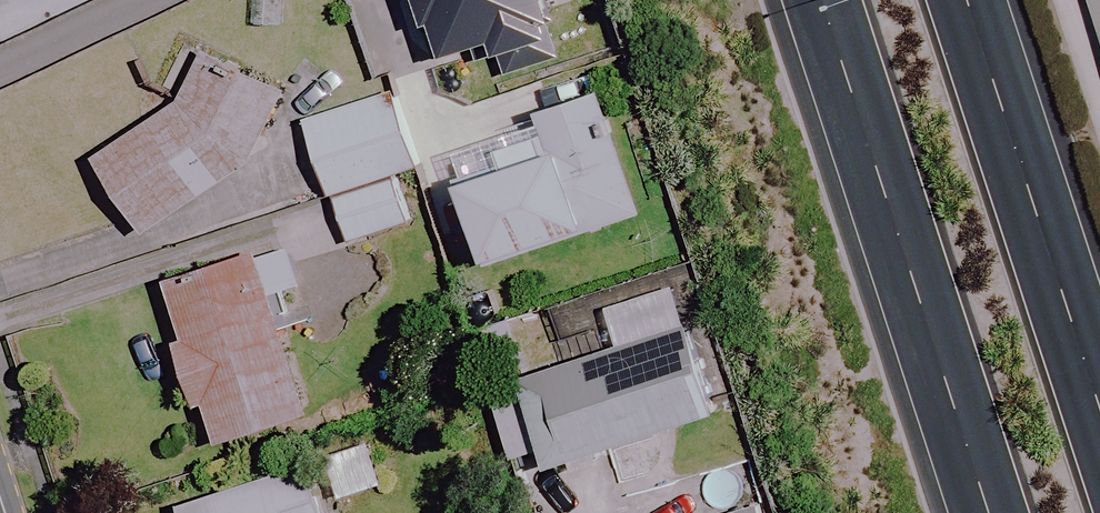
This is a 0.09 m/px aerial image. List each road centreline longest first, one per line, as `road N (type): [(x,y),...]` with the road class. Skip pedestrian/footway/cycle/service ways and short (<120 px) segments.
road 1 (primary): [(990,512),(822,0)]
road 2 (primary): [(981,0),(1099,366)]

